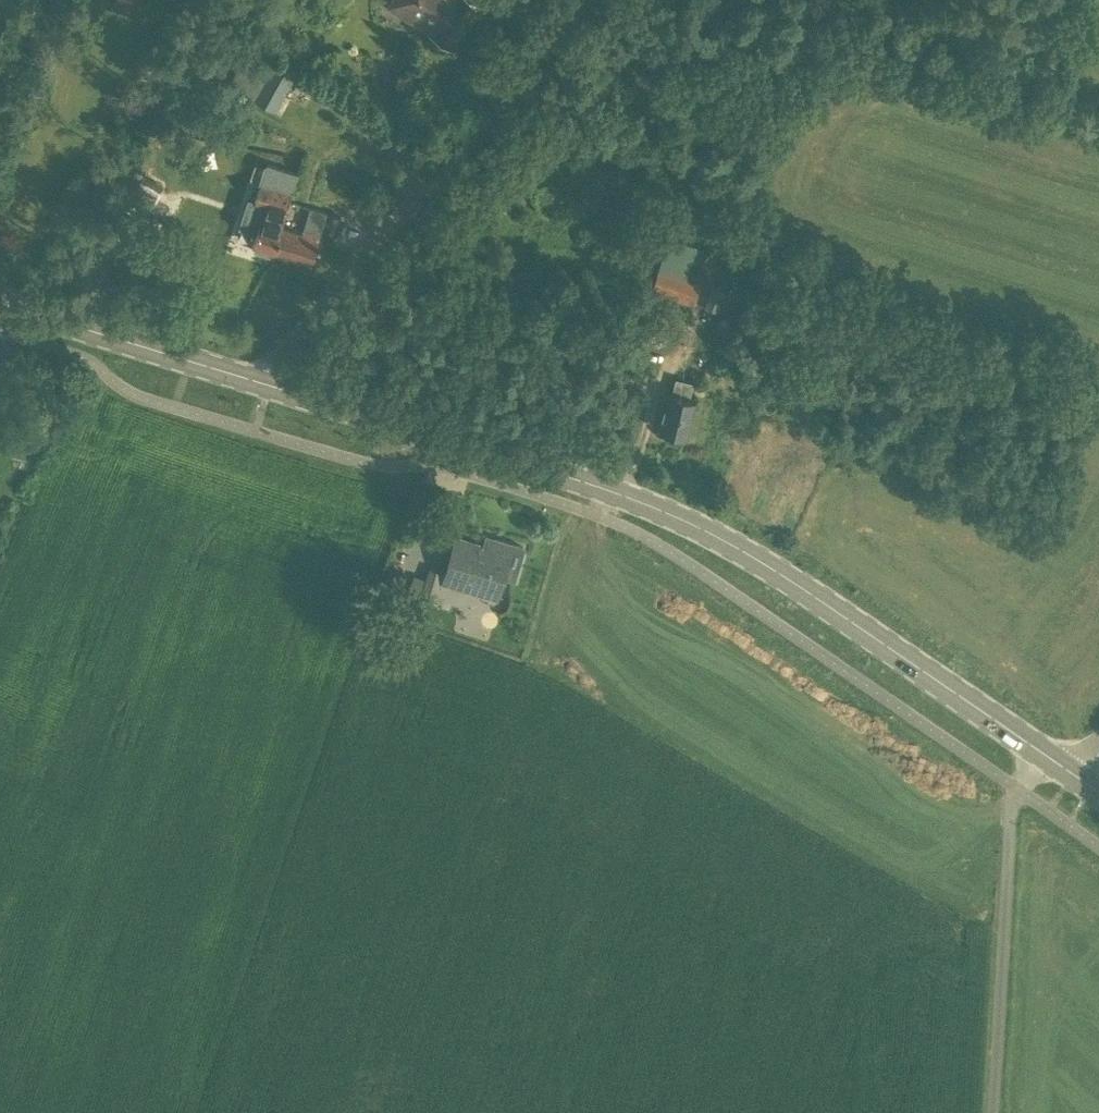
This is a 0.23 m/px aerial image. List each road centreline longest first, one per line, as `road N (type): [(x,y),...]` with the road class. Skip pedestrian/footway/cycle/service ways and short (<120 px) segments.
road 1 (secondary): [(1081,779),(782,575),(616,493),(0,307)]
road 2 (track): [(272,390),(284,352),(588,0)]

